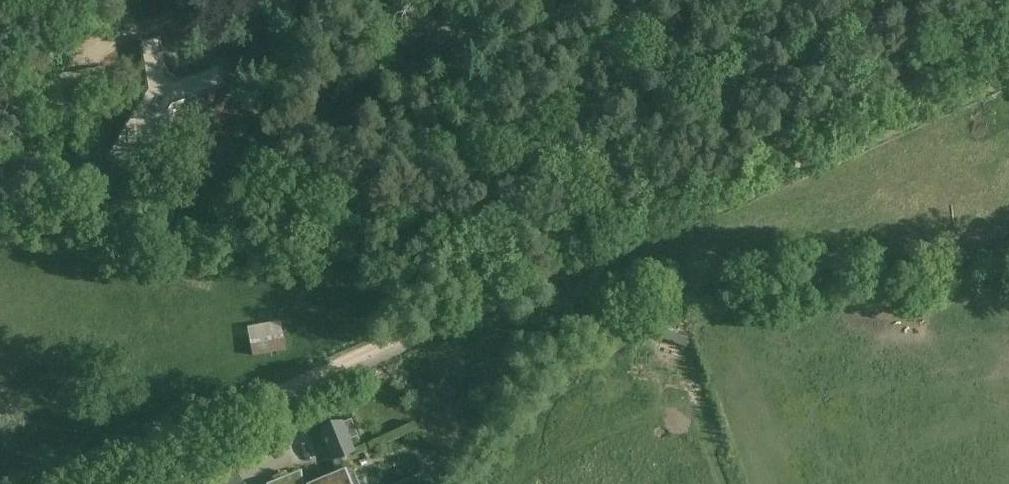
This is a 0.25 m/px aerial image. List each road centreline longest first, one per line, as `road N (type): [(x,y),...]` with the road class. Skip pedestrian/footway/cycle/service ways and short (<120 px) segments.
road 1 (unclassified): [(53,483),(344,365),(1008,69)]

